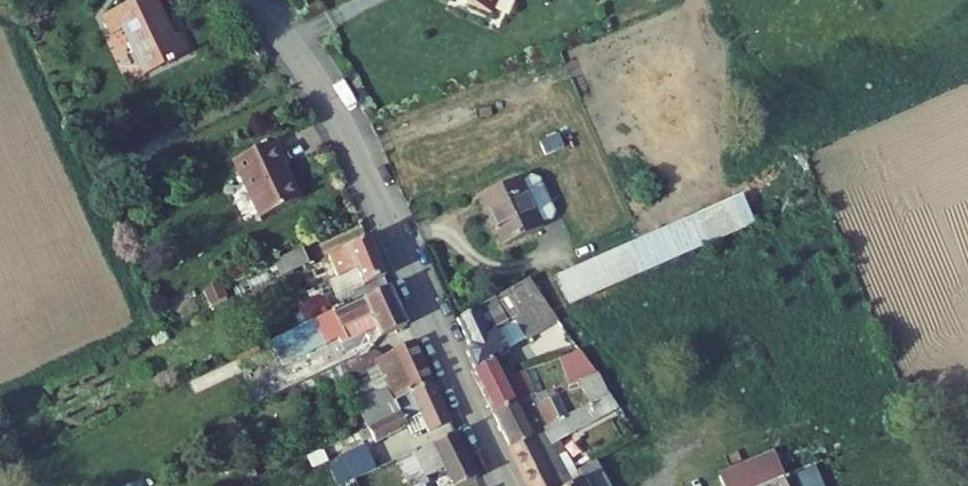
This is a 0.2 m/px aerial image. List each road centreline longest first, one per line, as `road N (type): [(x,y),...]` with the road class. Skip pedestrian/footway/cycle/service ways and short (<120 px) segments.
road 1 (residential): [(253,0),(351,141),(509,485)]

